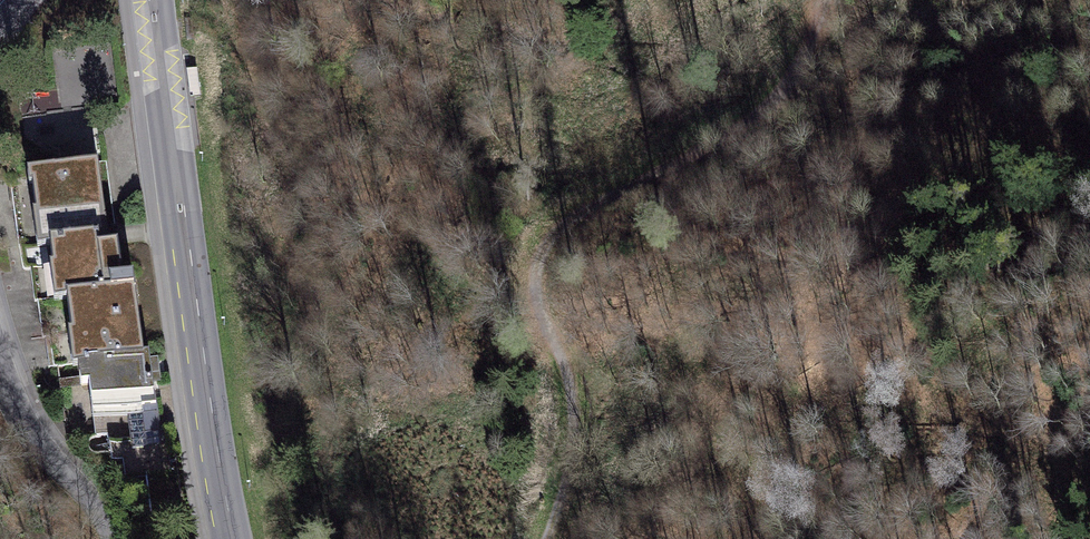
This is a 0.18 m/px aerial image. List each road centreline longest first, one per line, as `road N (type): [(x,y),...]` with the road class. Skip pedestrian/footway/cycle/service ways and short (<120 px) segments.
road 1 (track): [(824,0),(817,35),(790,84),(743,127),(574,210),(542,254),(539,317),(570,381),(574,443),(551,538)]
road 2 (residential): [(234,538),(155,0)]
road 3 (residential): [(0,367),(17,415),(89,496),(111,538)]

